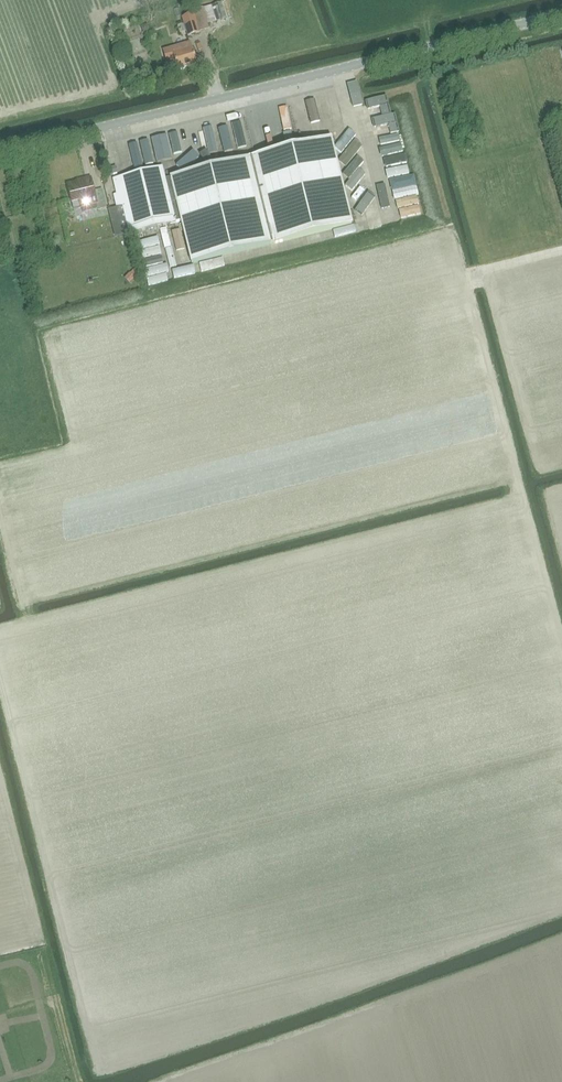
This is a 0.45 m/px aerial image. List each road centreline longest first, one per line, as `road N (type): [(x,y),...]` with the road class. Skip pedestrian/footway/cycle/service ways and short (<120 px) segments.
road 1 (unclassified): [(0,156),(561,16)]

